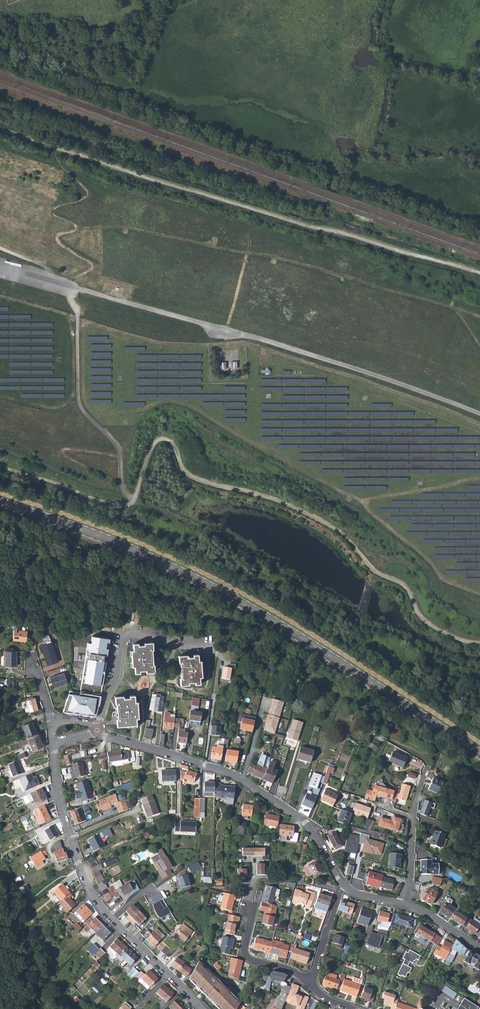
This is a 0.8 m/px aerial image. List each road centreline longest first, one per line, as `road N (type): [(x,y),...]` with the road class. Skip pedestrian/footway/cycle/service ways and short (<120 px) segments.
road 1 (track): [(479,642),(423,620),(405,587),(375,572),(325,523),(270,497),(190,476),(167,439),(155,443),(137,494),(124,505),(0,467)]
road 2 (secondary): [(0,501),(183,572),(479,753)]
road 3 (track): [(479,593),(443,578),(363,500),(189,405),(92,409),(83,388),(84,322)]
road 4 (track): [(0,130),(479,273)]
road 5 (track): [(77,319),(160,343),(250,343),(479,423)]
road 6 (residential): [(201,1008),(90,887),(69,839),(54,744)]
road 7 (residential): [(97,730),(236,776),(300,818),(343,887)]
road 8 (track): [(69,285),(81,405),(115,442),(121,483),(134,500)]
road 9 (residential): [(205,648),(125,632),(119,678),(97,730)]
road 10 (residential): [(428,768),(413,811),(403,905)]

